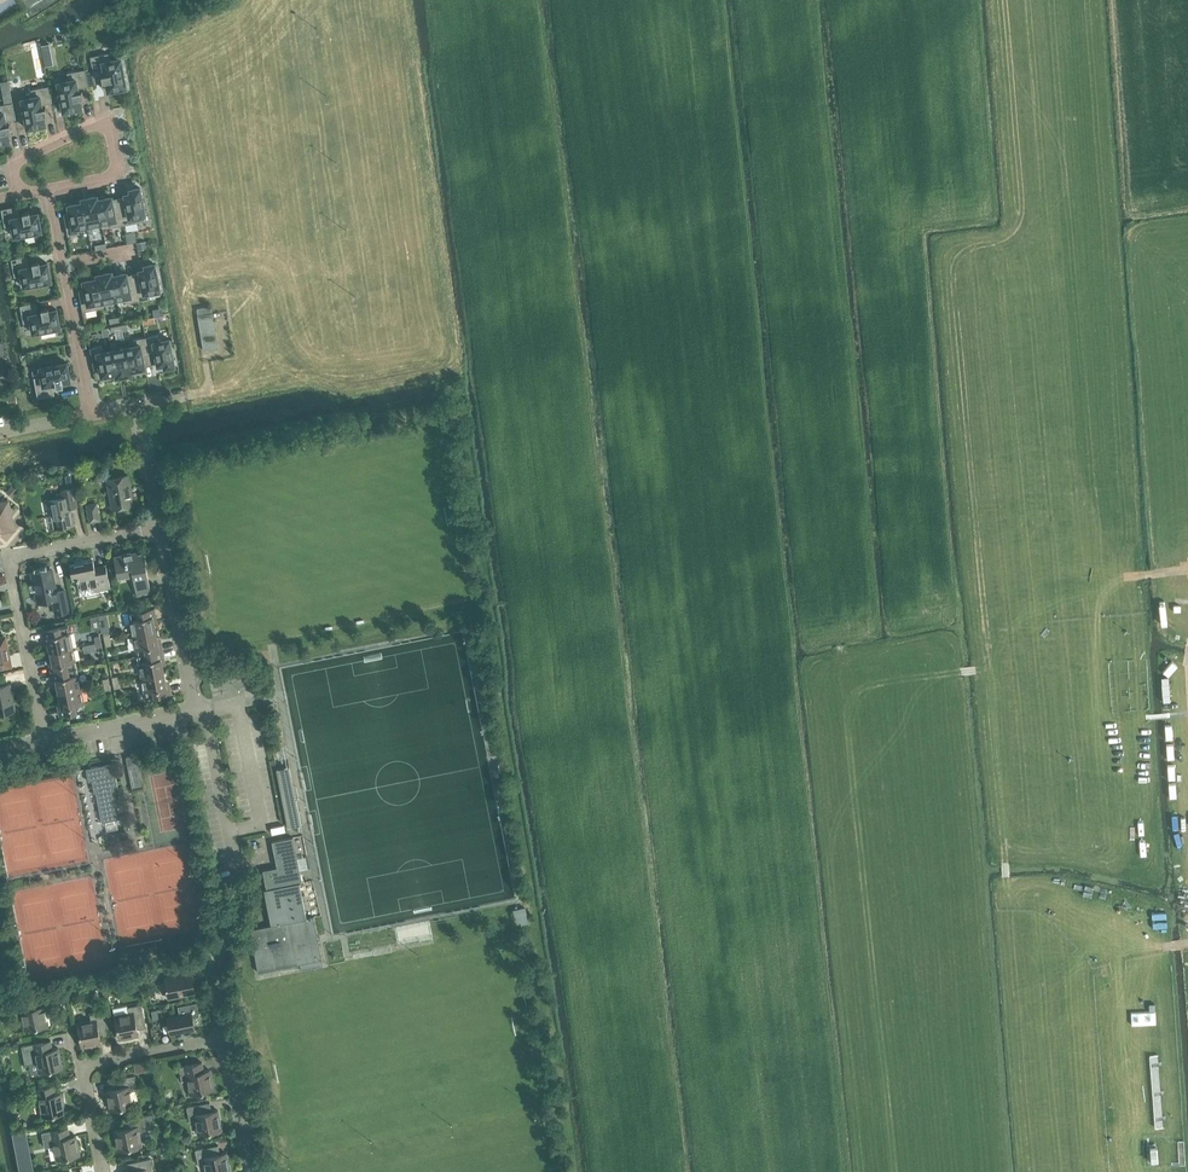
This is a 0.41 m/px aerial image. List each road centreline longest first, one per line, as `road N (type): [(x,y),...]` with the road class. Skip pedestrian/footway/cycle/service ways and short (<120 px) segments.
road 1 (residential): [(45,741),(12,559),(160,527)]
road 2 (residential): [(48,190),(121,176),(111,118),(14,164),(19,195)]
road 3 (residential): [(103,1171),(85,1069),(224,1037)]
road 4 (residential): [(198,711),(160,527)]
road 5 (residential): [(244,887),(207,721),(198,711)]
road 6 (residential): [(45,741),(198,711)]
road 7 (residential): [(92,416),(63,265)]
road 8 (residential): [(251,1171),(224,1037)]
road 9 (residential): [(160,527),(138,407)]

